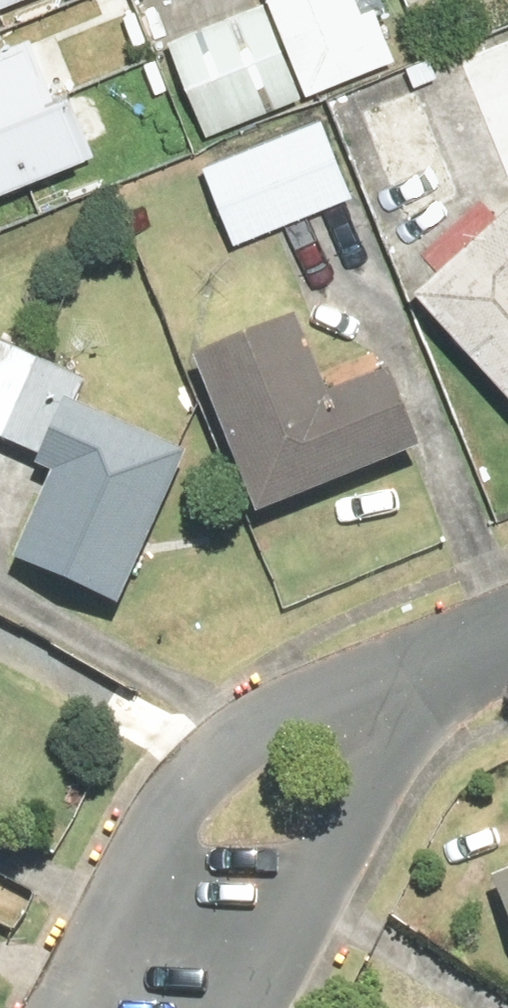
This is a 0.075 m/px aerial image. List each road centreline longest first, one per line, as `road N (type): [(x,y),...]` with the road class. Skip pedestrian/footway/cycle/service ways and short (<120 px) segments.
road 1 (residential): [(446,677),(344,823),(259,1007)]
road 2 (residential): [(79,1007),(195,777),(276,723)]
road 3 (residential): [(276,723),(446,677)]

